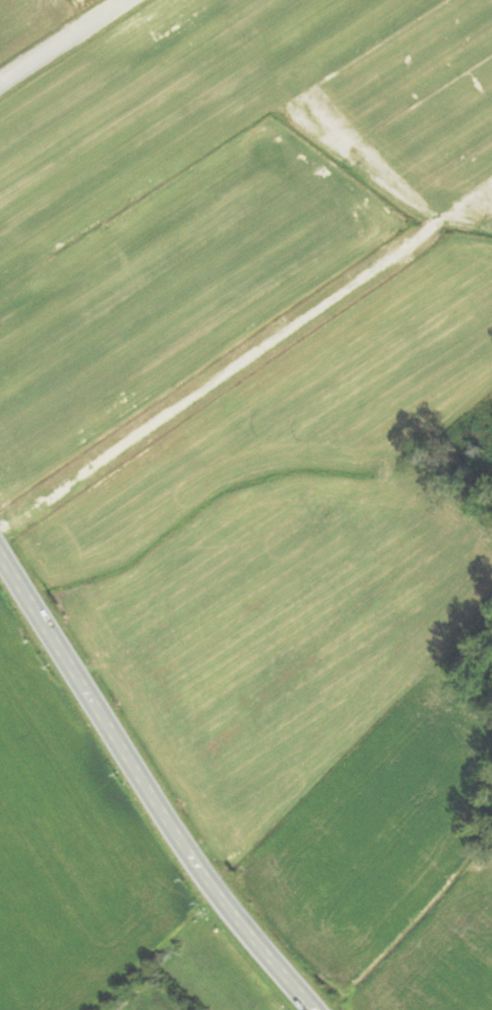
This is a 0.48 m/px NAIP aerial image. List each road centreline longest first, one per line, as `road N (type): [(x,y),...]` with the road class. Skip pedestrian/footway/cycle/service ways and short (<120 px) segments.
road 1 (residential): [(306,1009),(168,836),(0,553)]

